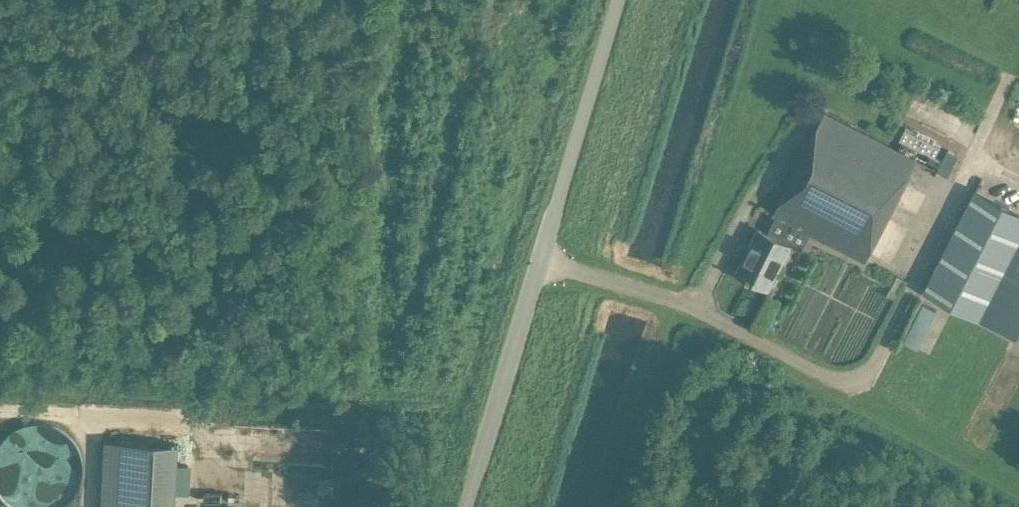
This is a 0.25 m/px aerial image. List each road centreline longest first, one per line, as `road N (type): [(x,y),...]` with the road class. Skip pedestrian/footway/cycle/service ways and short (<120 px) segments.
road 1 (unclassified): [(465,506),(618,0)]
road 2 (track): [(613,506),(674,300)]
road 3 (track): [(676,506),(706,398),(653,372)]

